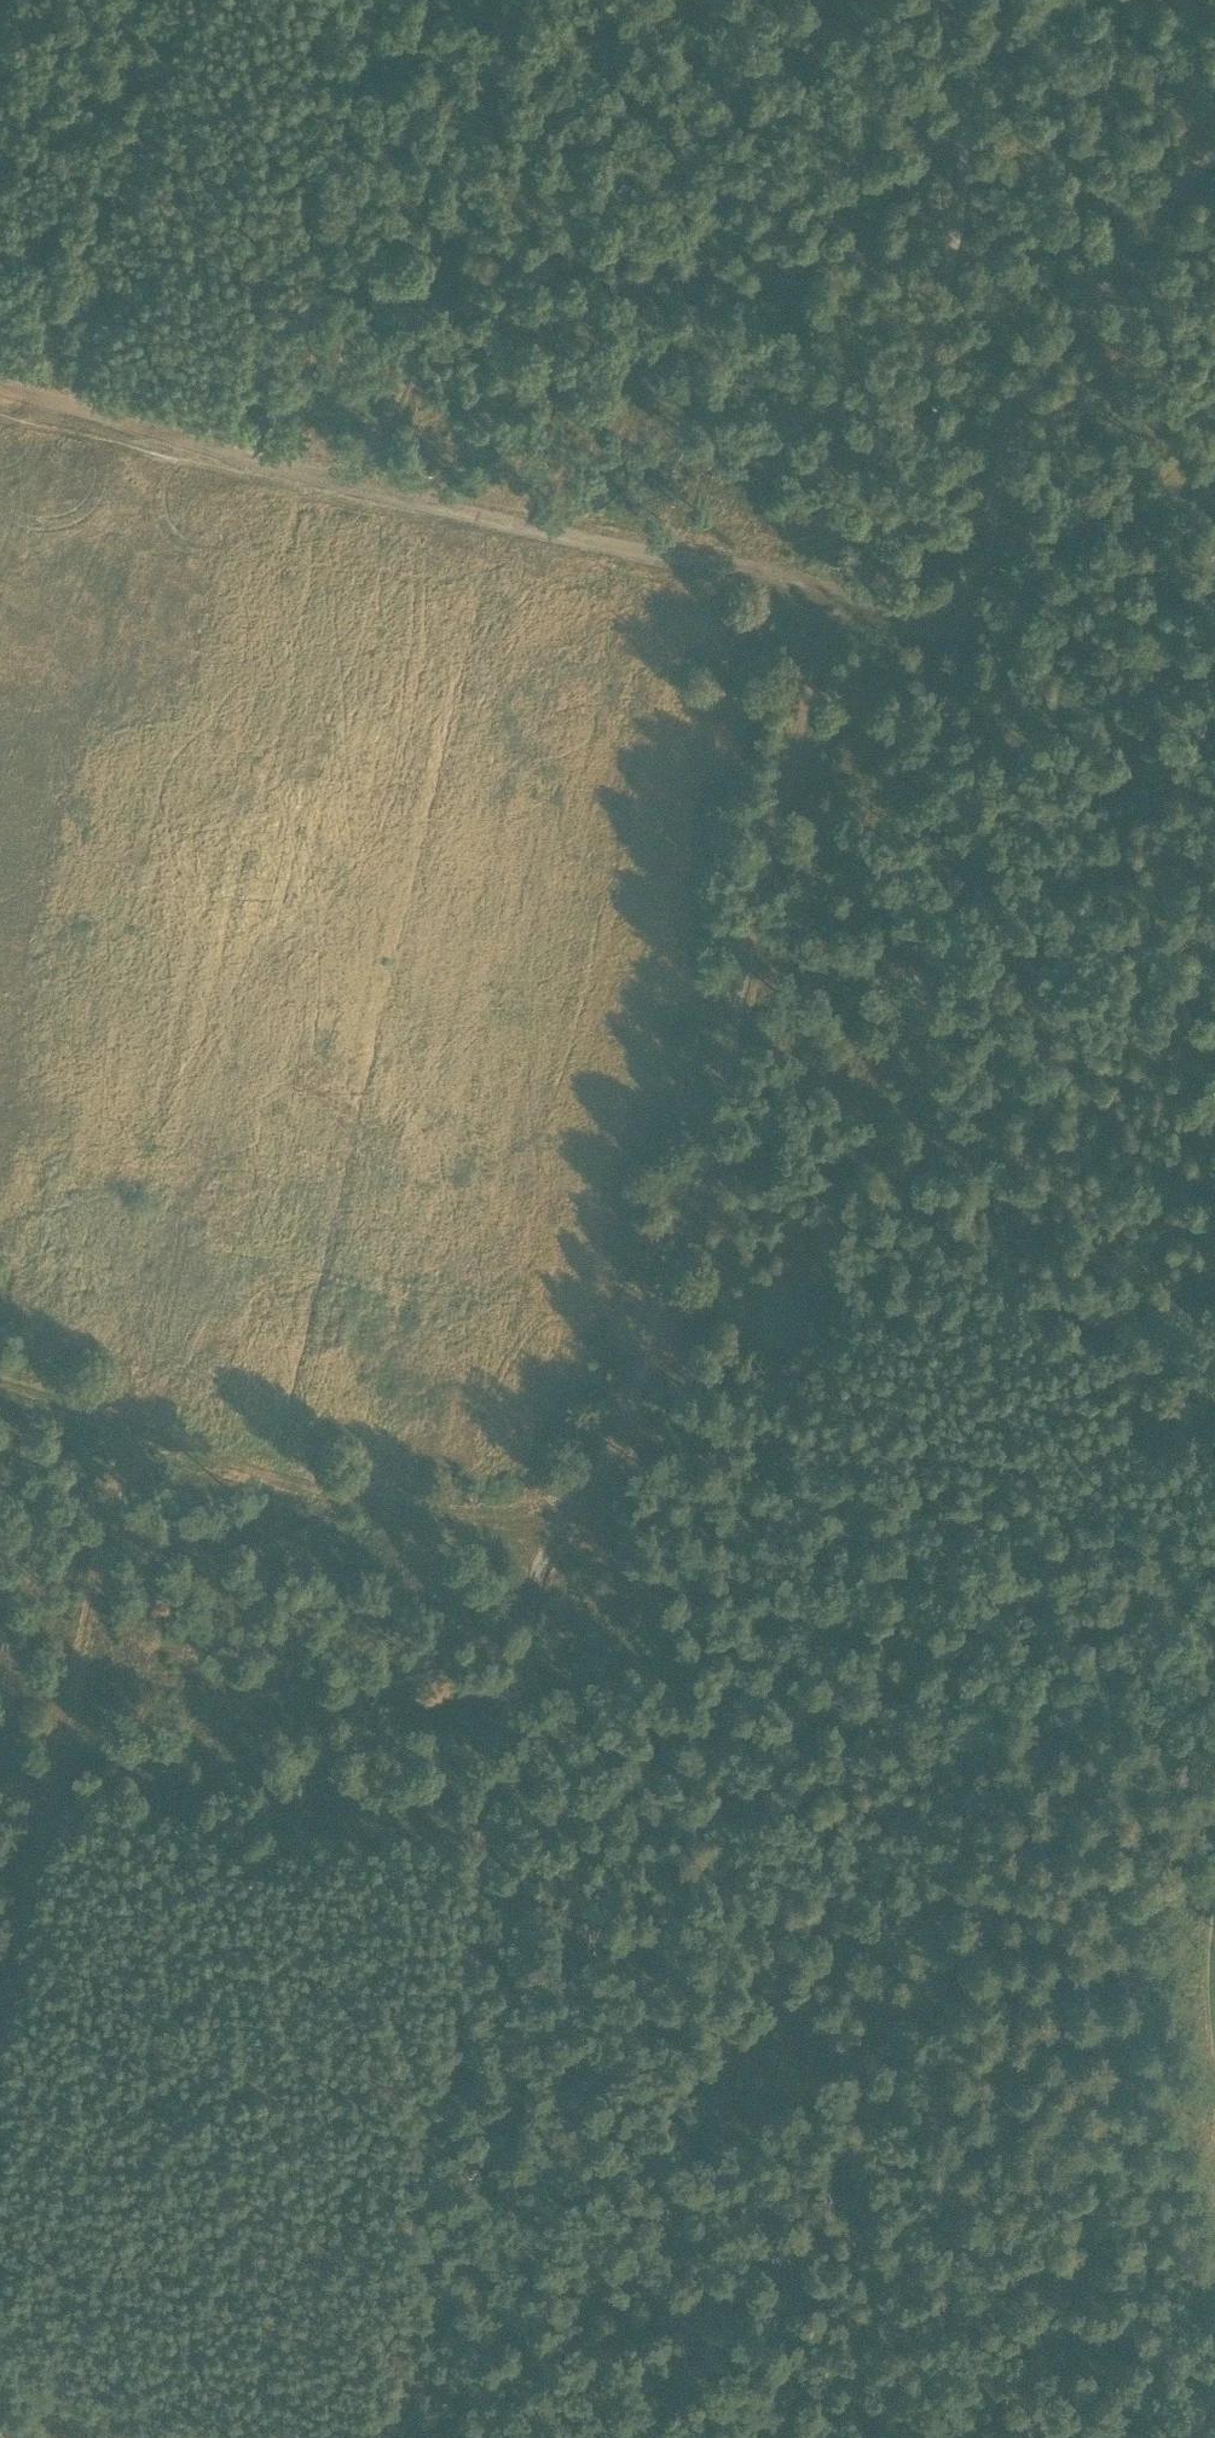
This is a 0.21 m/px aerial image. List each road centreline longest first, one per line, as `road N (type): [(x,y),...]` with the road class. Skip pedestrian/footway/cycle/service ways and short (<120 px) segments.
road 1 (track): [(993,0),(943,226),(948,273),(604,1578),(549,1562),(380,2437)]
road 2 (track): [(0,384),(851,621)]
road 3 (track): [(120,1451),(0,2062)]
road 4 (track): [(0,1419),(549,1562)]

